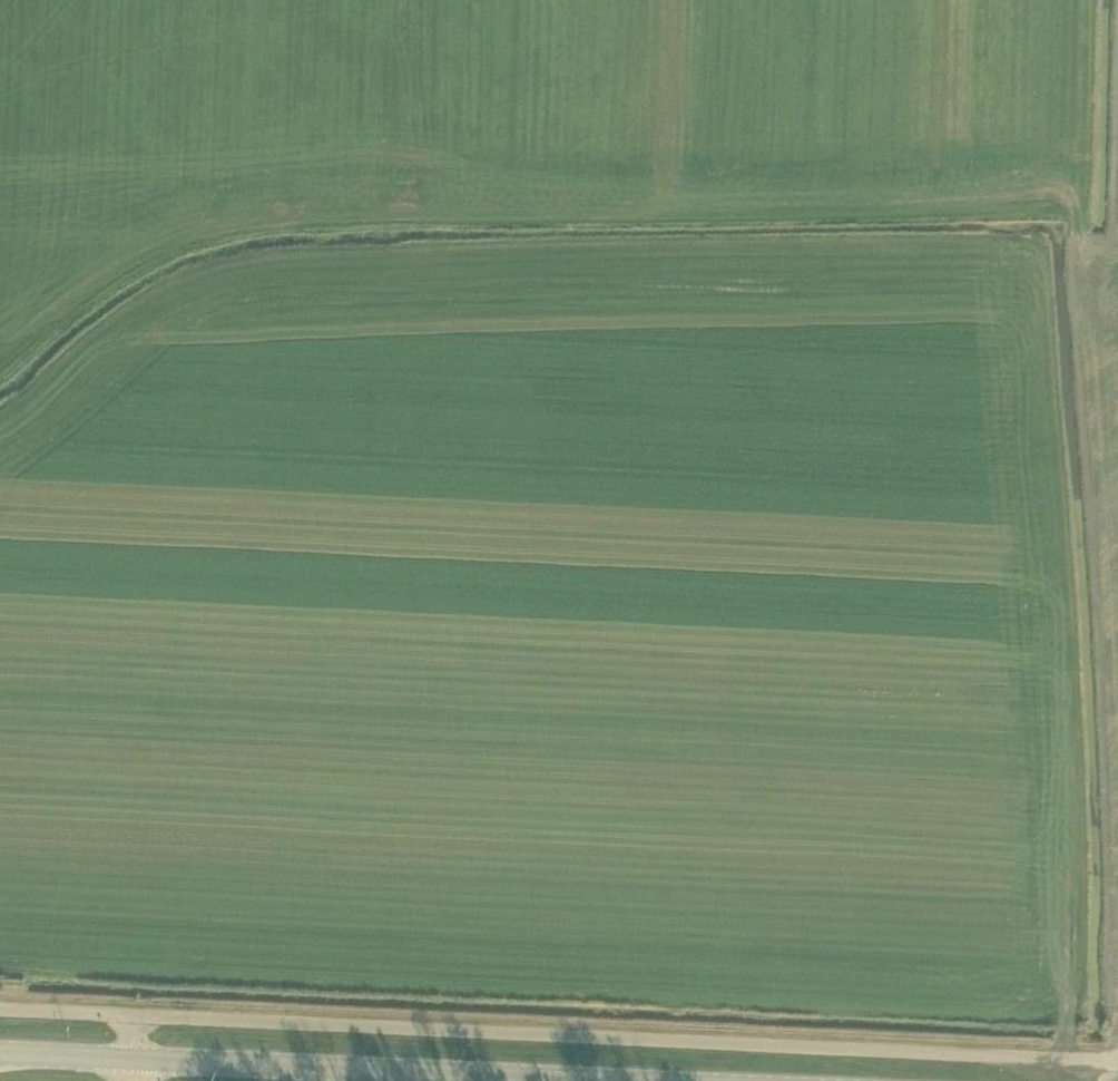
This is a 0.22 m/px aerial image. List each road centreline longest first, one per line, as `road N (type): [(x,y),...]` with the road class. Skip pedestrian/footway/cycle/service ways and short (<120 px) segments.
road 1 (unclassified): [(138,1015),(1117,1059)]
road 2 (primary): [(653,1080),(137,1058)]
road 3 (unclassified): [(0,1008),(138,1015)]
road 4 (primary): [(137,1058),(0,1052)]

